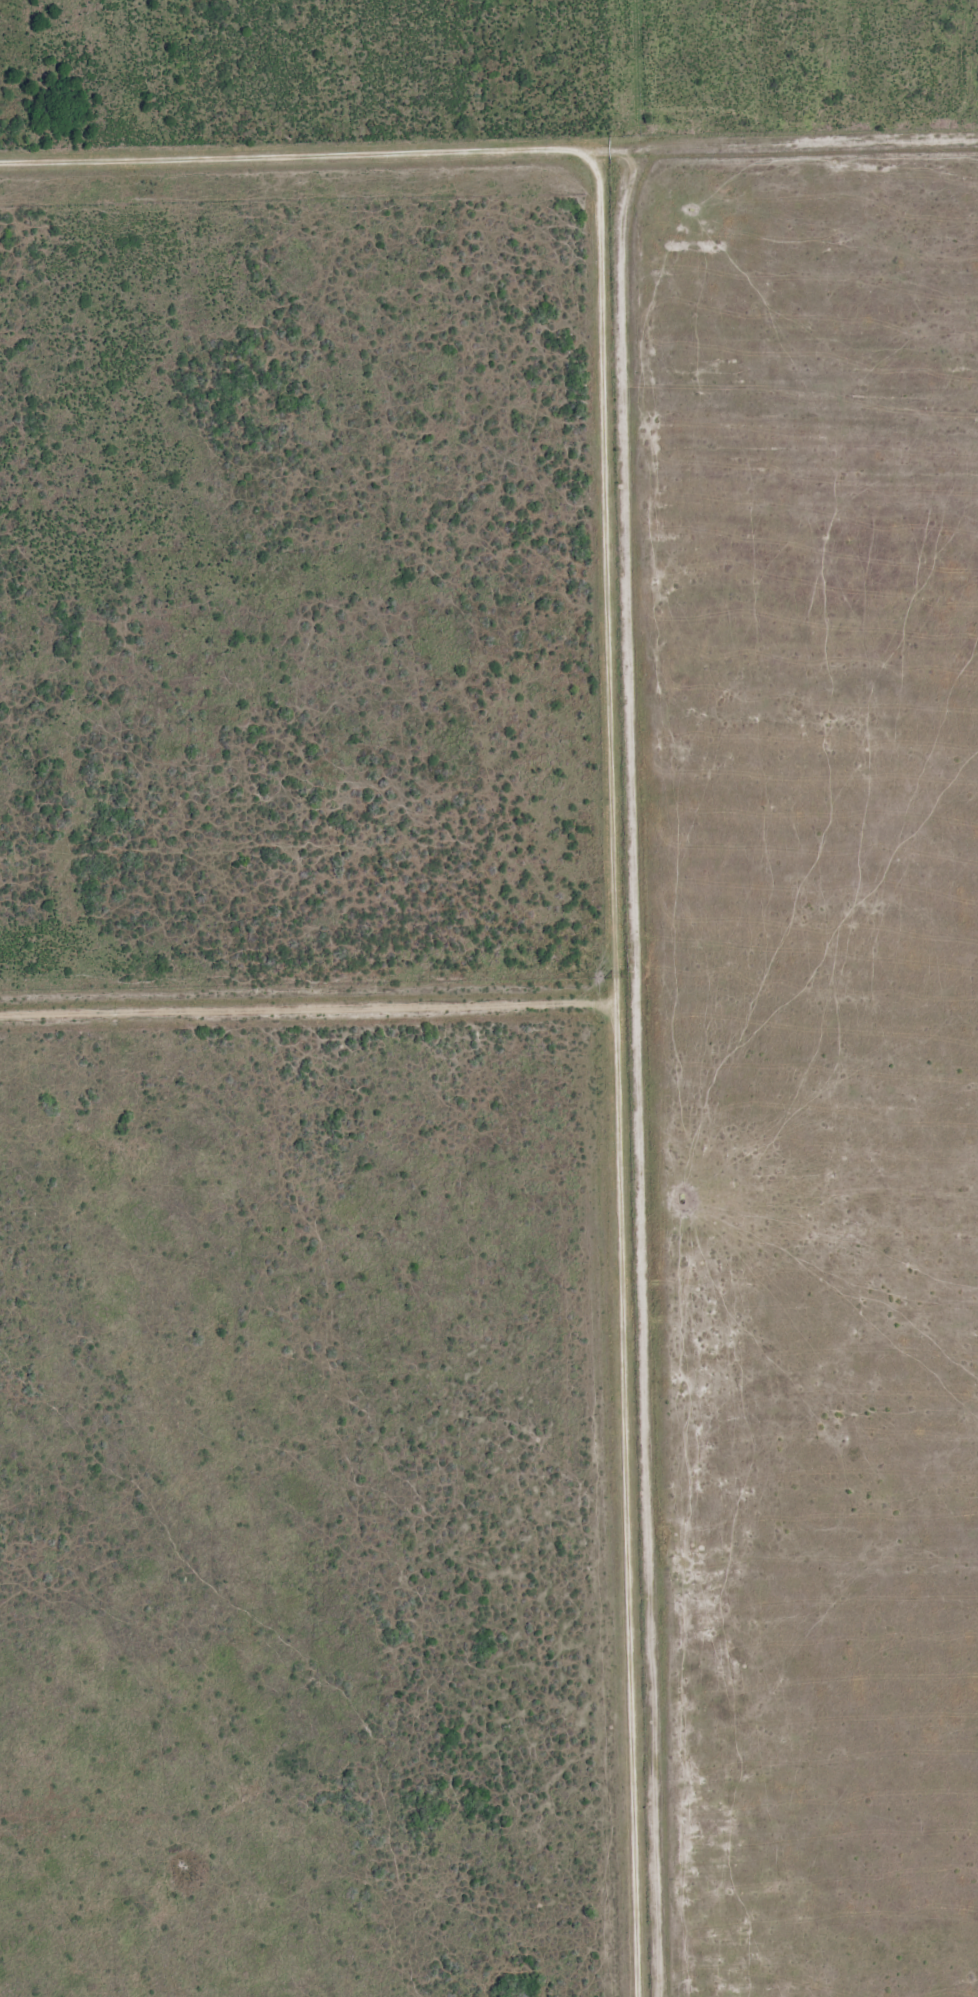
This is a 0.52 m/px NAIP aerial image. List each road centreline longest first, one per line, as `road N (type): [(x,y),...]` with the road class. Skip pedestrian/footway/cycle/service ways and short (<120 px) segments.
road 1 (track): [(0,164),(565,149),(583,156),(600,182),(637,1996)]
road 2 (track): [(618,999),(0,1012)]

